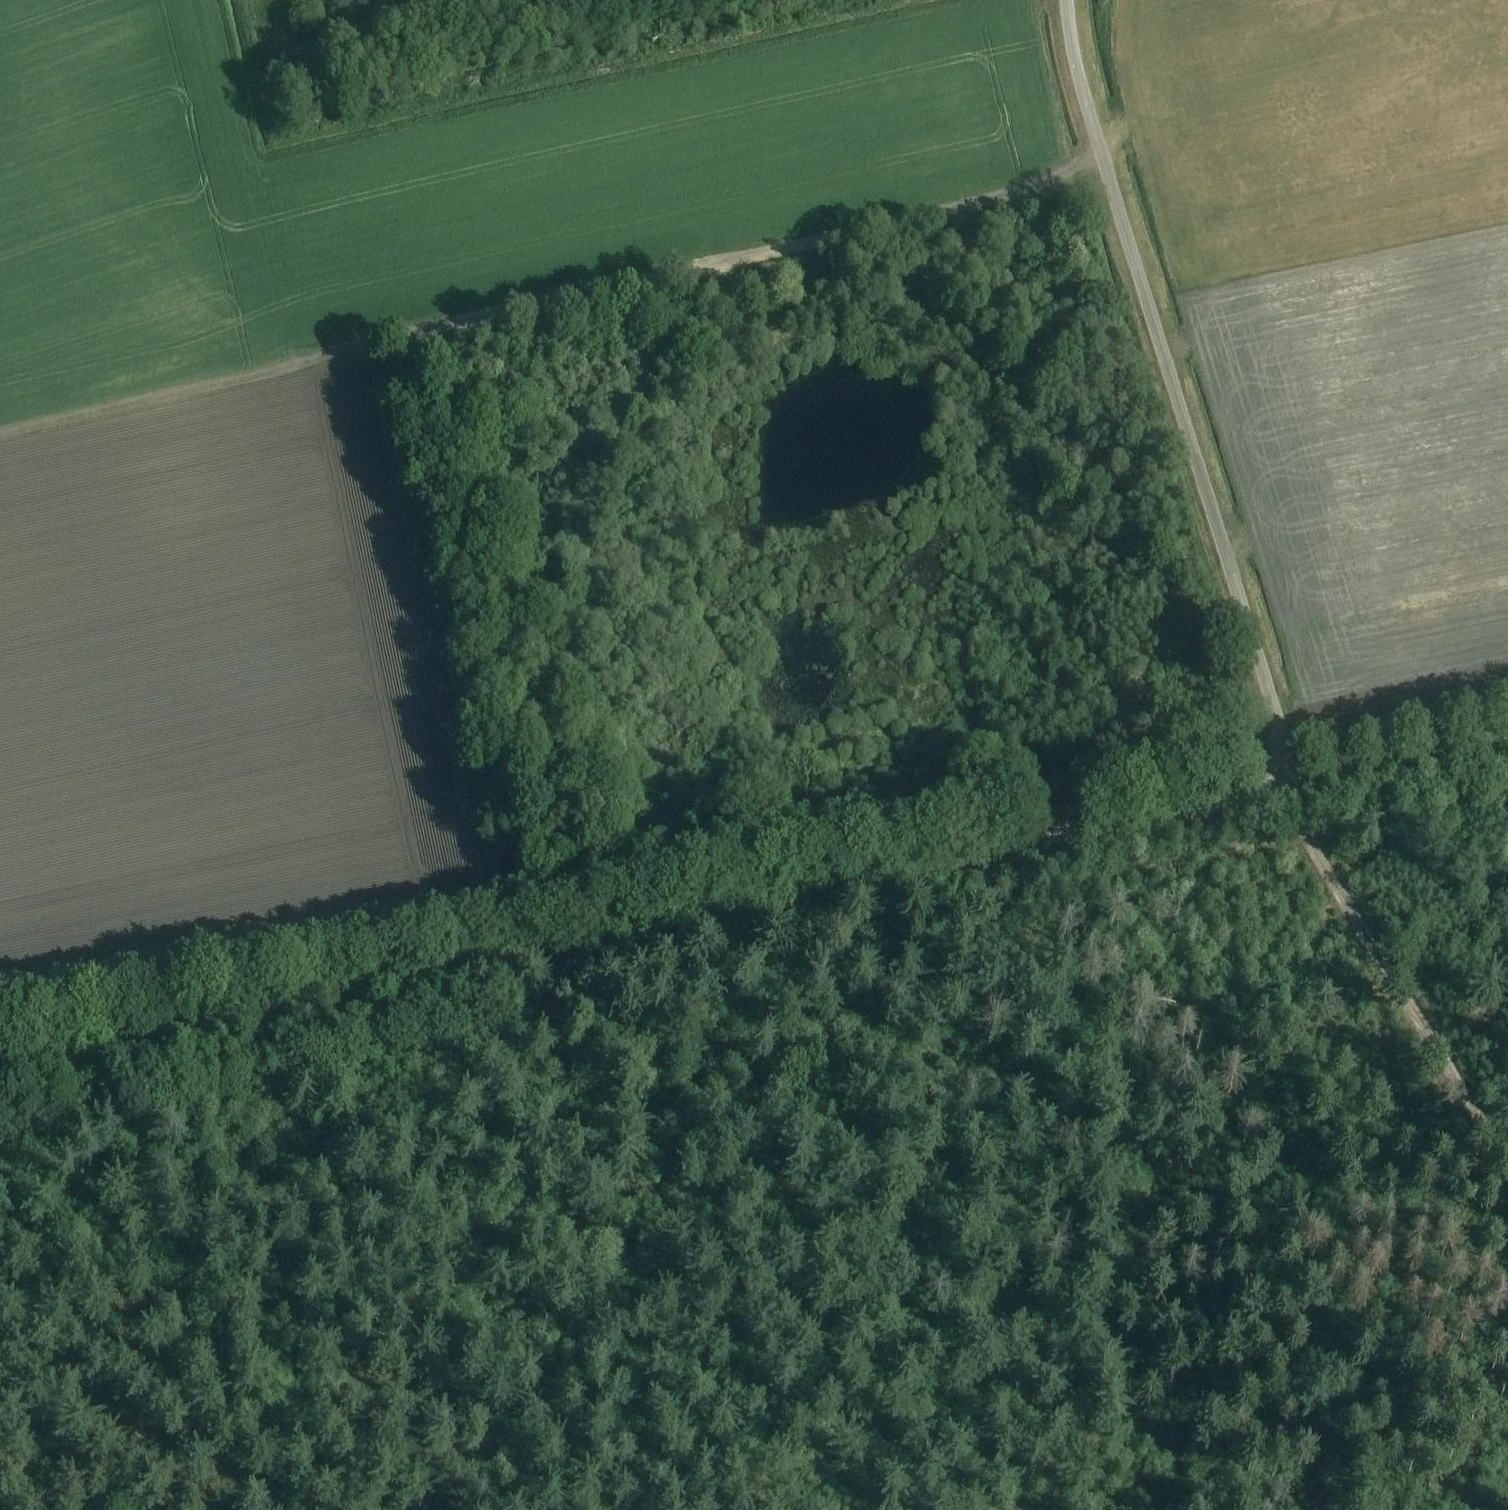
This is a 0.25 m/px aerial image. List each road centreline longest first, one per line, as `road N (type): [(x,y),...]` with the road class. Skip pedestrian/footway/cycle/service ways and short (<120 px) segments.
road 1 (unclassified): [(0,1055),(1240,801),(1274,780),(1283,751),(1280,728),(1074,57),(1068,0)]
road 2 (track): [(1507,1174),(1274,780),(1507,735)]

